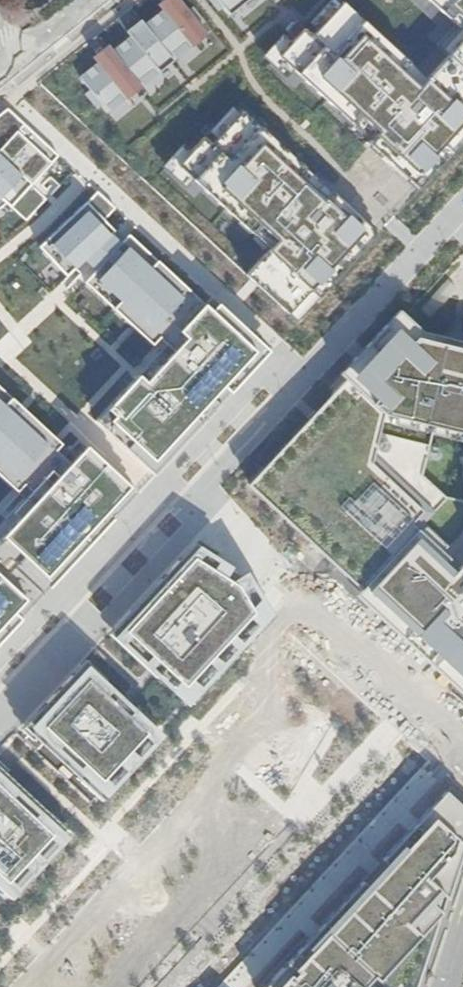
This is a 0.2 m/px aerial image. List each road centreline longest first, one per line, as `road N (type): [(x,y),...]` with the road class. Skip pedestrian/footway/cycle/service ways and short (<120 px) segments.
road 1 (residential): [(97,0),(0,77)]

